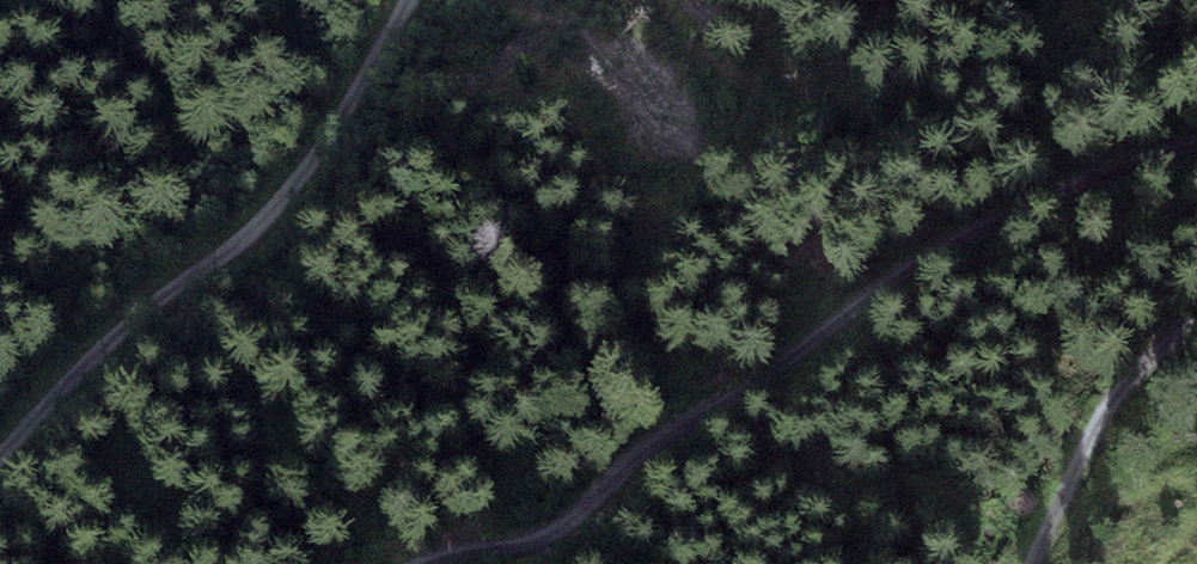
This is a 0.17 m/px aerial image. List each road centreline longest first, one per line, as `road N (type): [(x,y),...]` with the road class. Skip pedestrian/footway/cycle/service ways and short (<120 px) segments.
road 1 (track): [(1196,139),(1027,204),(902,268),(739,390),(659,436),(561,530),(518,546),(465,547),(403,563)]
road 2 (track): [(0,456),(280,192),(398,0)]
road 3 (track): [(1033,563),(1087,447),(1164,344),(1196,319)]

